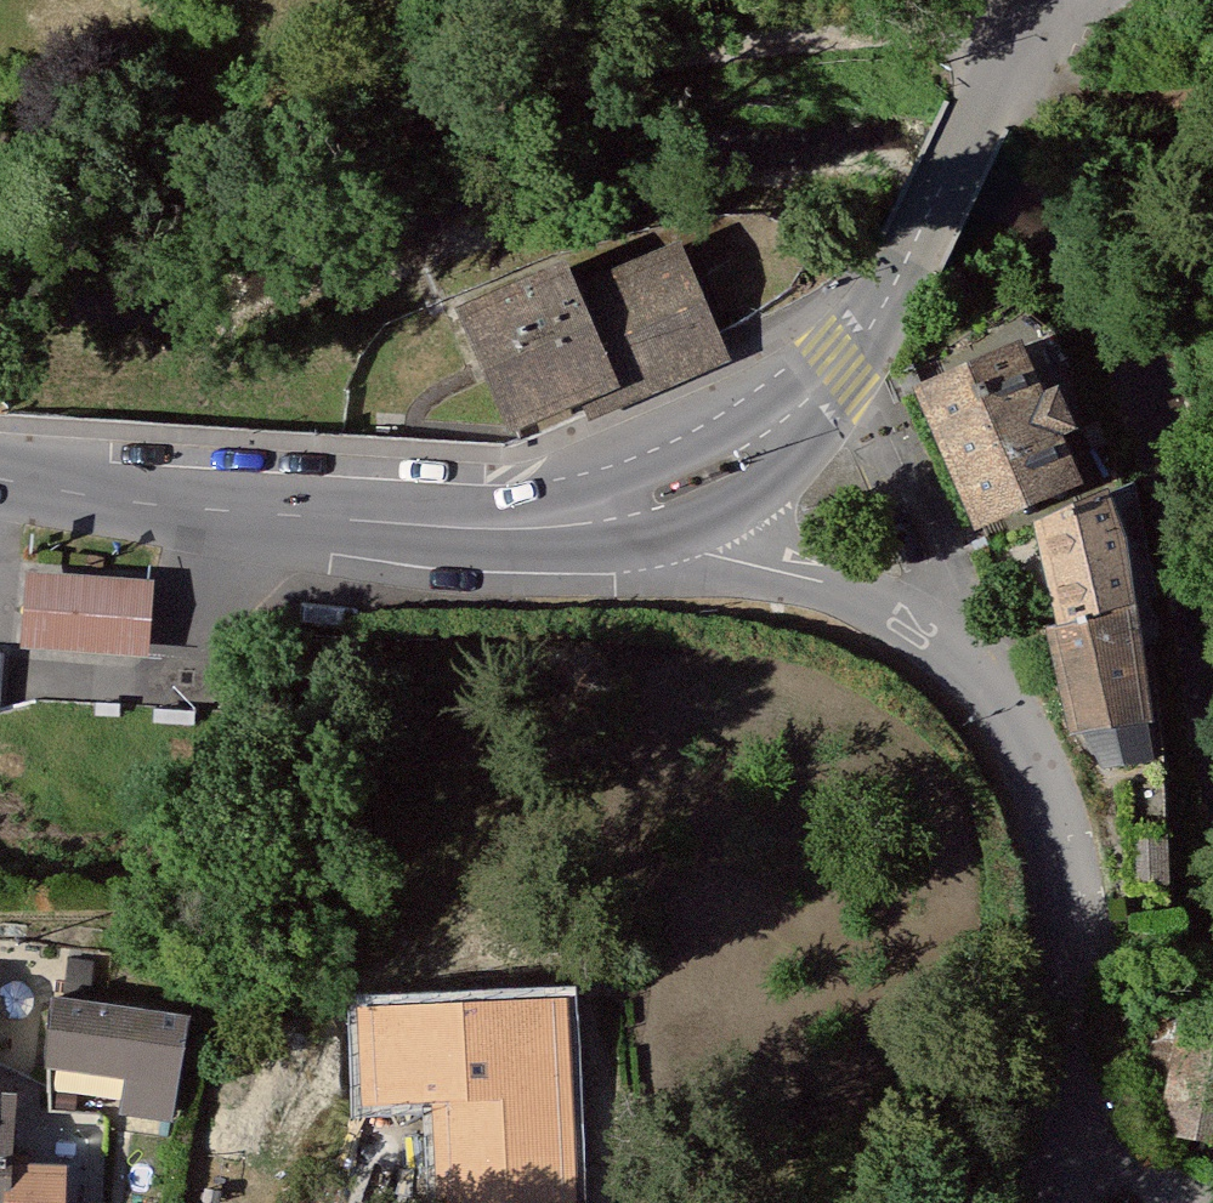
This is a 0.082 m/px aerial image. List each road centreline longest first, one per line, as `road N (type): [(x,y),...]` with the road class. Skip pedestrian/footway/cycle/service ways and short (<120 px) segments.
road 1 (track): [(1003,58),(908,38),(841,38),(676,59),(292,151),(157,160),(0,147)]
road 2 (residential): [(1050,1202),(1069,893),(1062,833),(1019,722),(966,658),(903,616),(806,574),(593,518)]
road 3 (secondary): [(1031,0),(874,324),(828,383),(748,454),(593,518)]
road 4 (secondary): [(593,518),(543,528),(337,518),(165,505),(0,479)]
road 5 (track): [(1062,1107),(1194,1202)]

